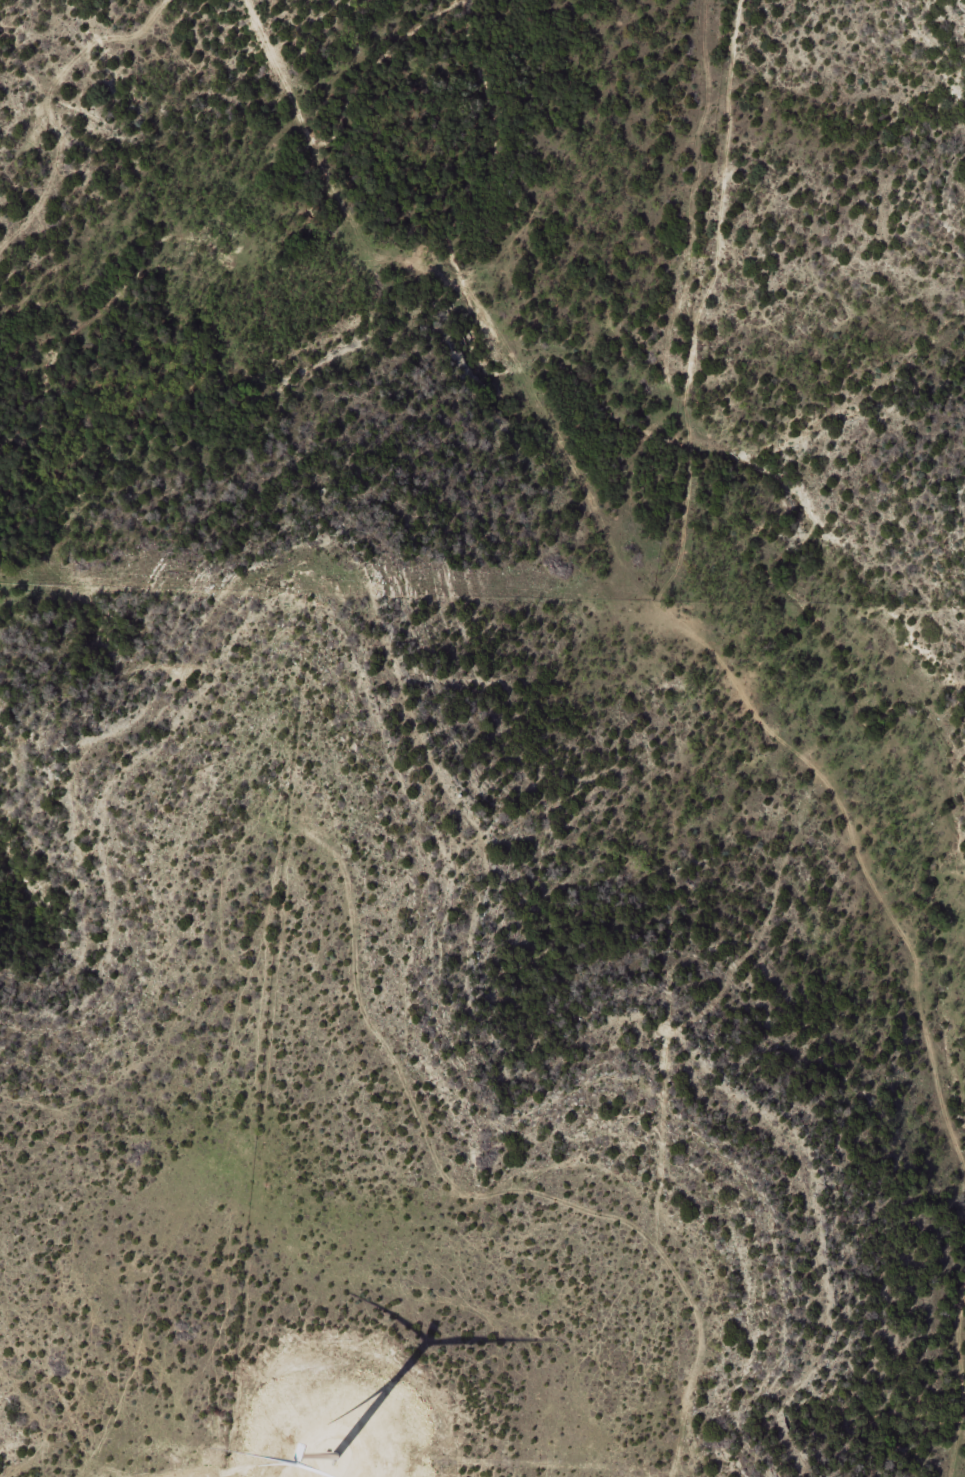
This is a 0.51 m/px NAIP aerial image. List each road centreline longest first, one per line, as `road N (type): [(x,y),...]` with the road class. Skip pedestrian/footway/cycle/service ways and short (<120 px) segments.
road 1 (residential): [(964,1038),(862,836),(716,650),(686,544),(772,0)]
road 2 (residential): [(686,544),(611,507),(519,410),(277,20),(275,0)]

